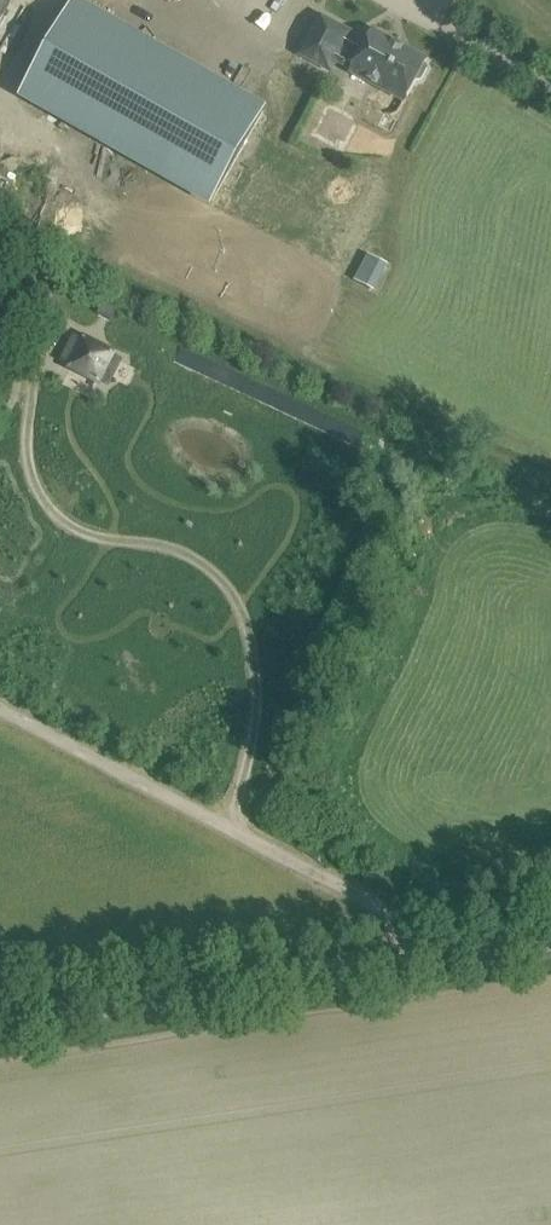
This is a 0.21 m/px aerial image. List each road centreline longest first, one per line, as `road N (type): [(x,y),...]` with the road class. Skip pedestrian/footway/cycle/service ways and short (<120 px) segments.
road 1 (unclassified): [(404,949),(370,895),(0,704)]
road 2 (tertiary): [(404,949),(0,1007)]
road 3 (tertiary): [(550,930),(404,949)]

